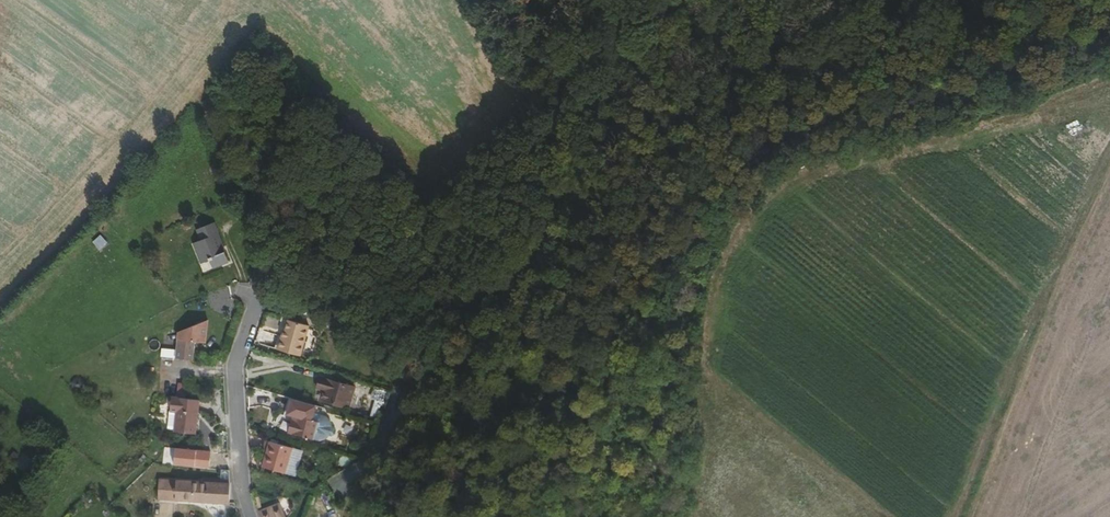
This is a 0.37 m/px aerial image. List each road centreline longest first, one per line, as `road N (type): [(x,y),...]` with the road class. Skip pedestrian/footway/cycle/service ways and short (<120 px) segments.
road 1 (track): [(969,516),(1109,182)]
road 2 (residential): [(249,516),(239,482),(234,367),(256,300)]
road 3 (track): [(256,300),(257,227),(223,143),(197,105)]

